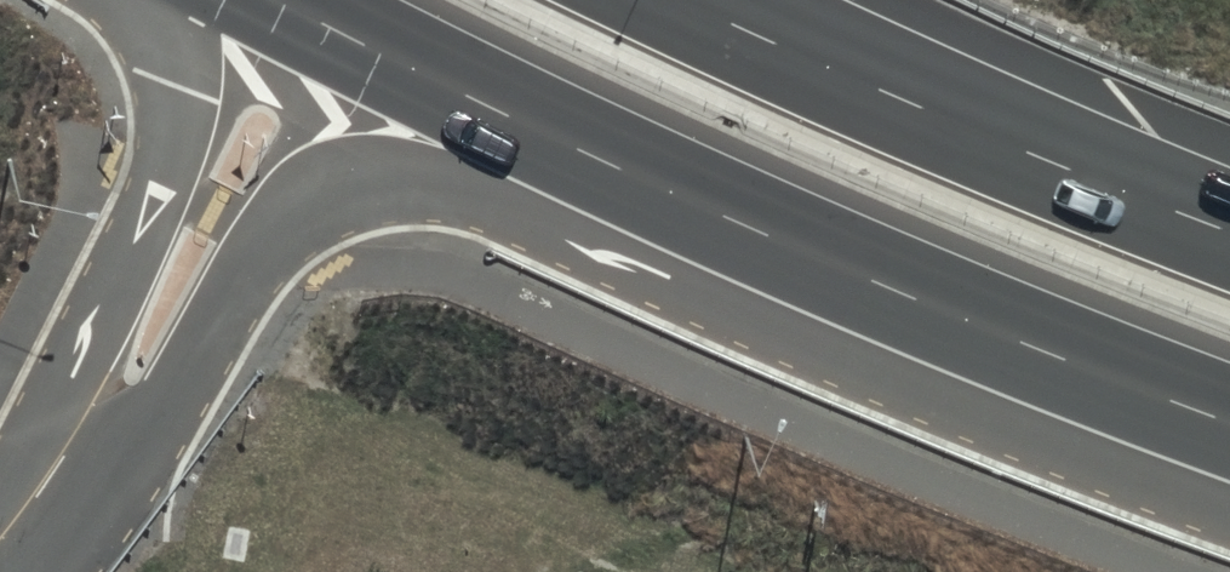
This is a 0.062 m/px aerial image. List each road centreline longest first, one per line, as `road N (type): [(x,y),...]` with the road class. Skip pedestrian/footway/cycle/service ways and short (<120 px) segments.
road 1 (trunk): [(1229,517),(461,194),(402,182),(349,186),(298,210),(256,249),(124,491),(0,563)]
road 2 (trunk): [(1229,432),(784,259),(264,0)]
road 3 (trunk): [(681,0),(1089,190),(1229,238)]
road 4 (trunk): [(0,514),(15,448),(152,166),(161,124),(158,82),(115,0)]

